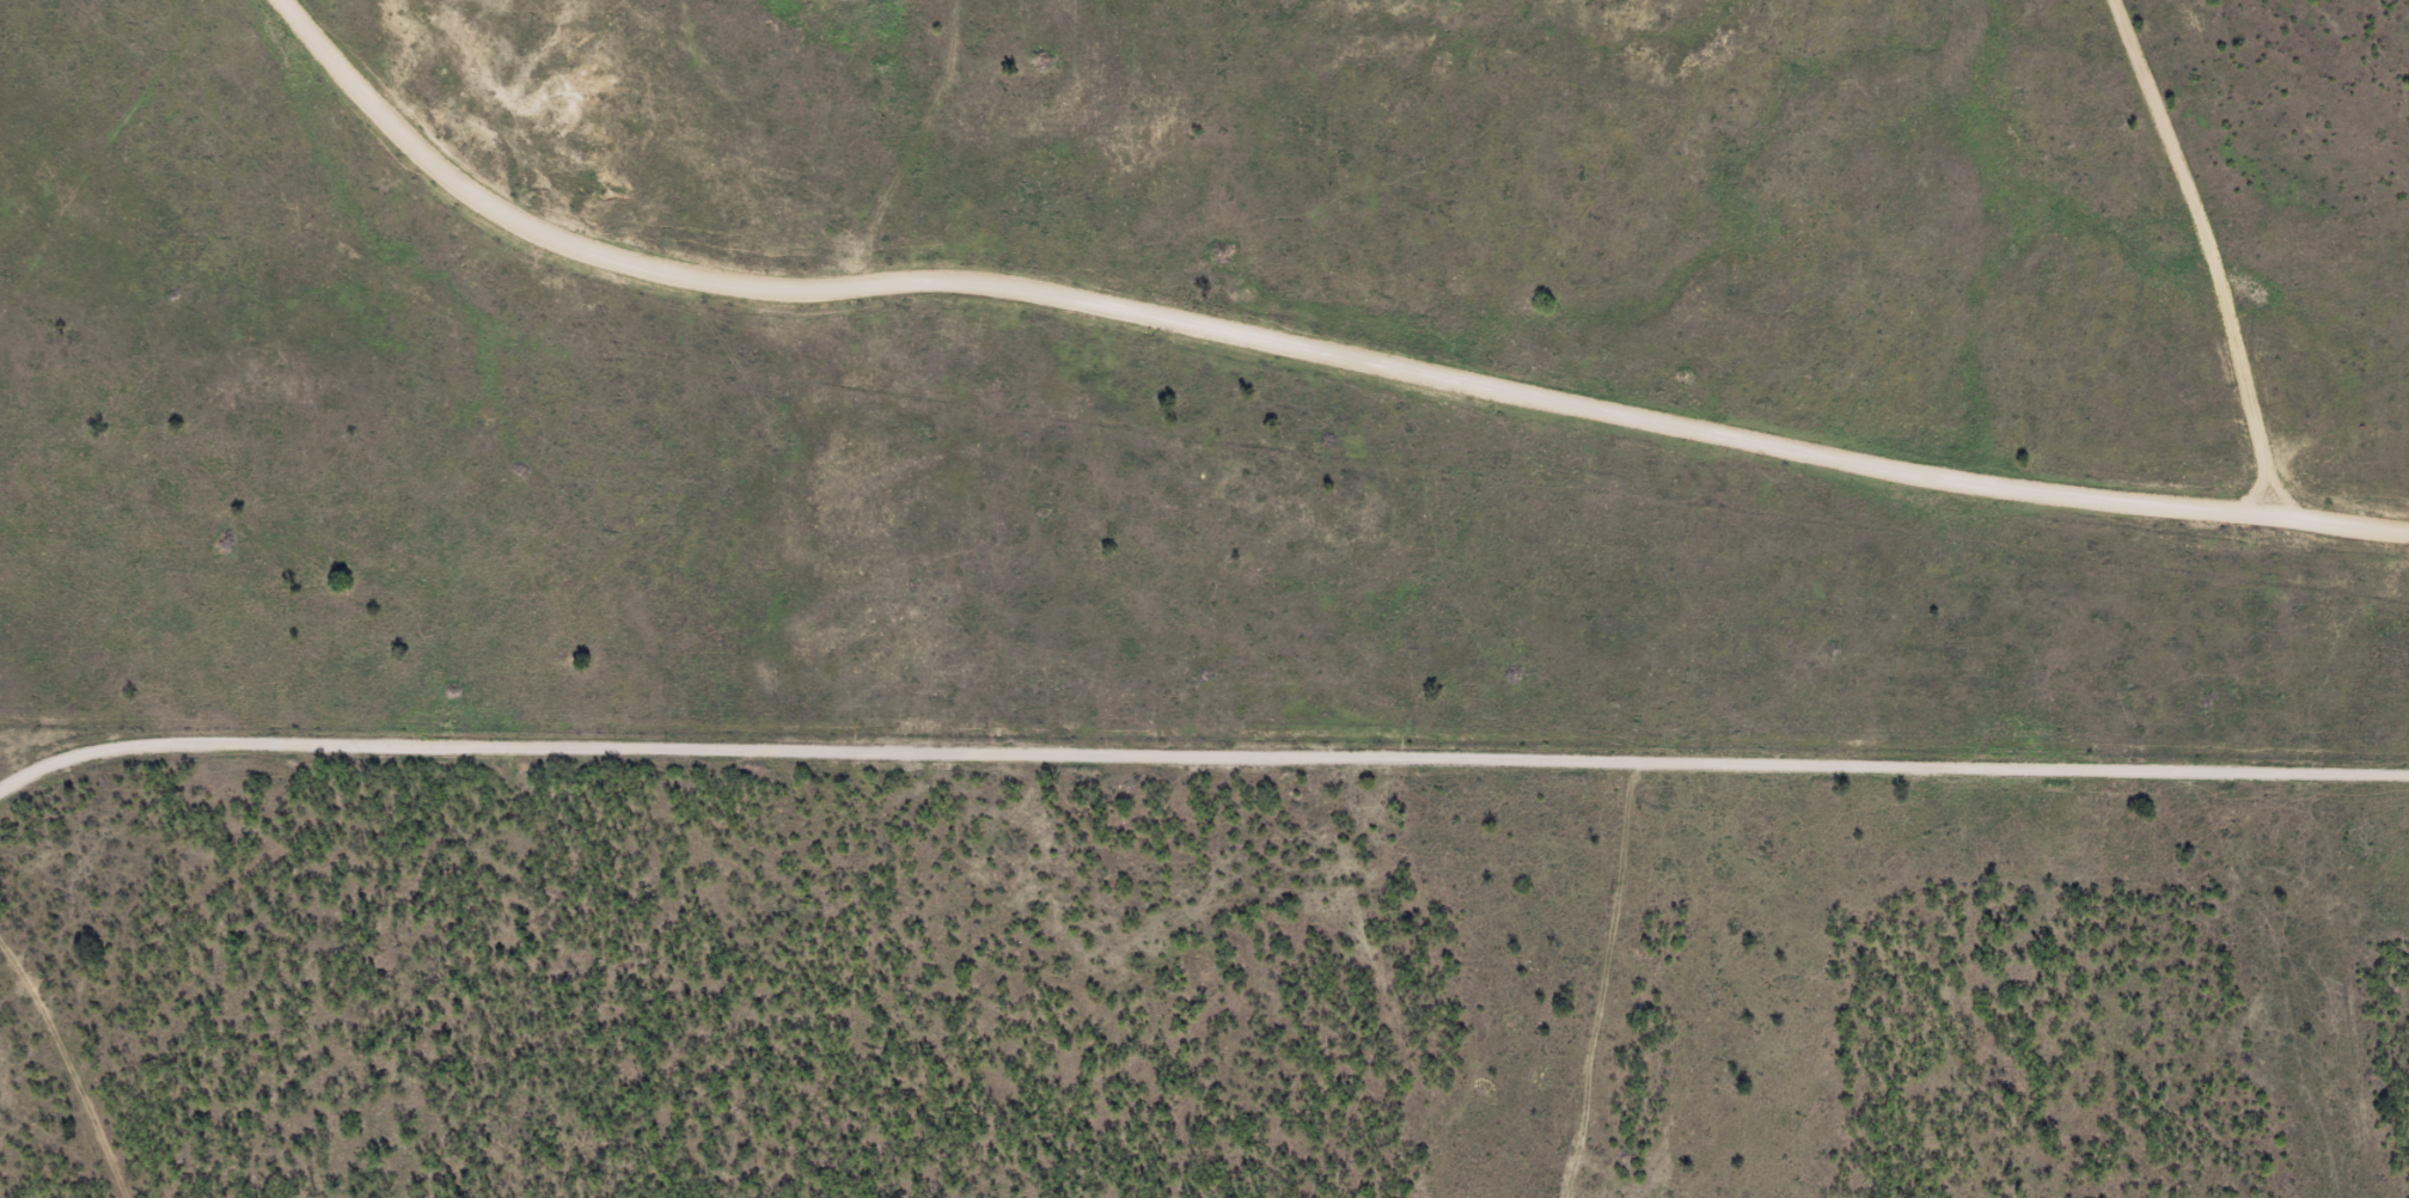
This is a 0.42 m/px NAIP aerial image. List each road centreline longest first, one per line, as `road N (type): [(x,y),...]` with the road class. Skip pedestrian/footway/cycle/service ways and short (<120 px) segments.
road 1 (residential): [(2408,512),(2255,482),(1970,463),(1437,353),(686,243),(455,158),(276,0)]
road 2 (residential): [(2255,482),(2200,268),(2104,0)]

